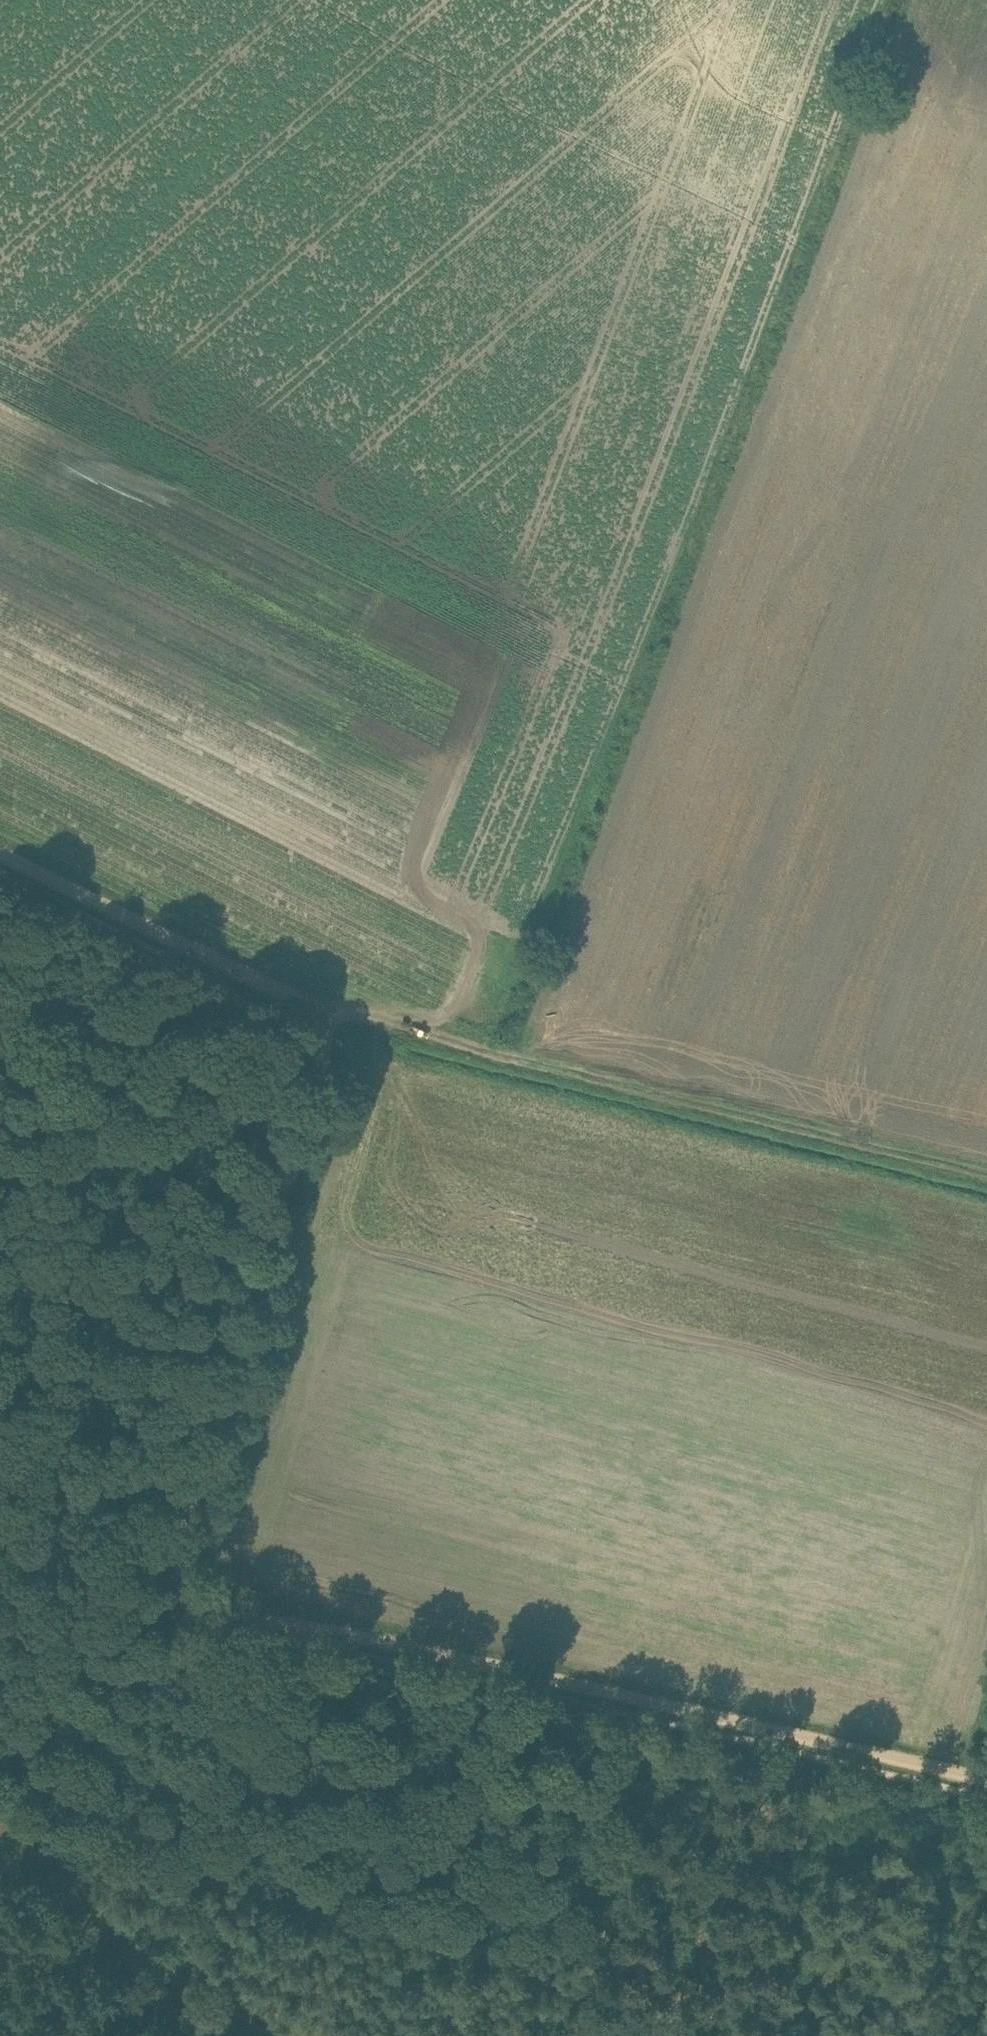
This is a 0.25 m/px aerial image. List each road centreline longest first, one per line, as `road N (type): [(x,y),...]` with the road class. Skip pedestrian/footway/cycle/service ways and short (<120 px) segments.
road 1 (track): [(986,1784),(177,1602),(165,1586)]
road 2 (track): [(986,1177),(329,1015)]
road 3 (track): [(156,1613),(165,1542),(329,1015)]
road 4 (track): [(329,1015),(0,850)]
road 5 (track): [(555,2035),(651,1732)]
road 6 (track): [(228,2035),(12,1856)]

